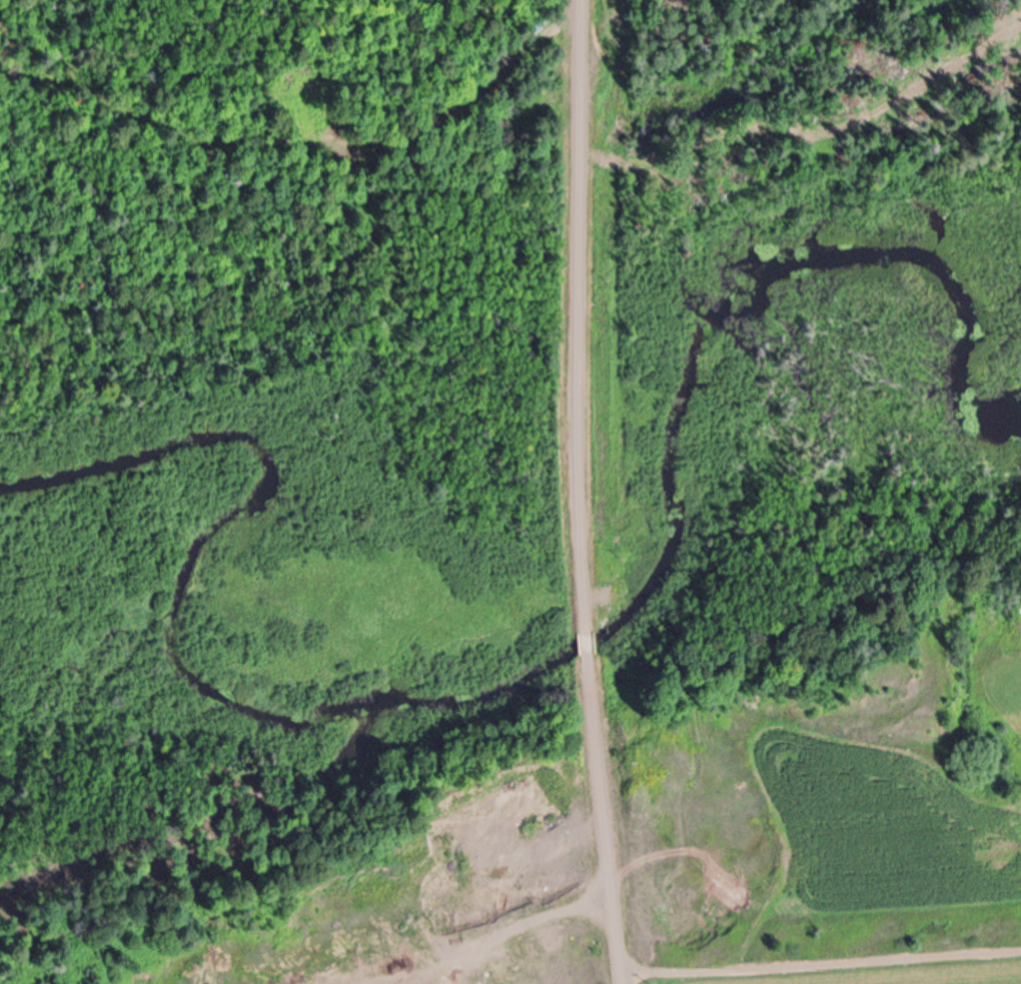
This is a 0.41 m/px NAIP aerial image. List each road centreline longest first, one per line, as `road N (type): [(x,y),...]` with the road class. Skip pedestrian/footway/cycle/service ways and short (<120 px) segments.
road 1 (residential): [(625,983),(587,634),(579,436),(582,0)]

